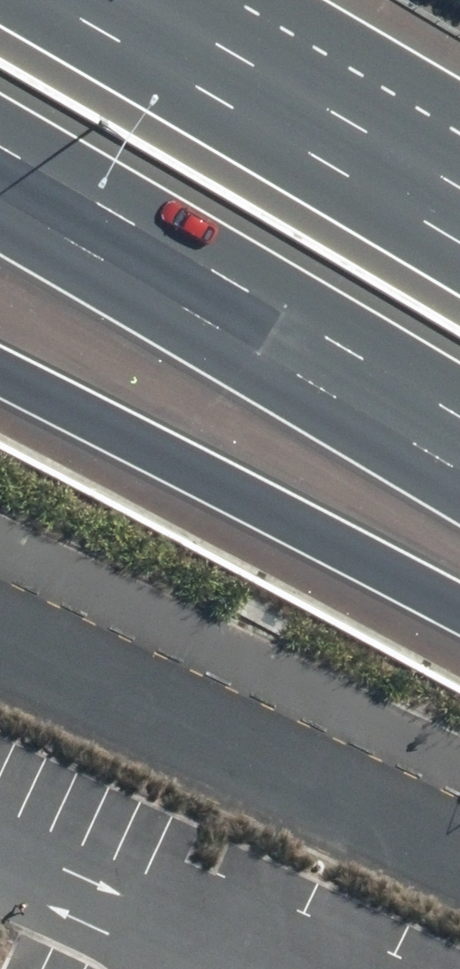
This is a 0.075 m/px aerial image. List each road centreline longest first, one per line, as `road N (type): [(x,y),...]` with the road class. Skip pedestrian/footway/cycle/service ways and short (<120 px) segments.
road 1 (motorway): [(459,417),(0,151)]
road 2 (motorway): [(459,609),(0,368)]
road 3 (unclassified): [(459,850),(0,625)]
road 4 (motorway): [(35,0),(459,241)]

